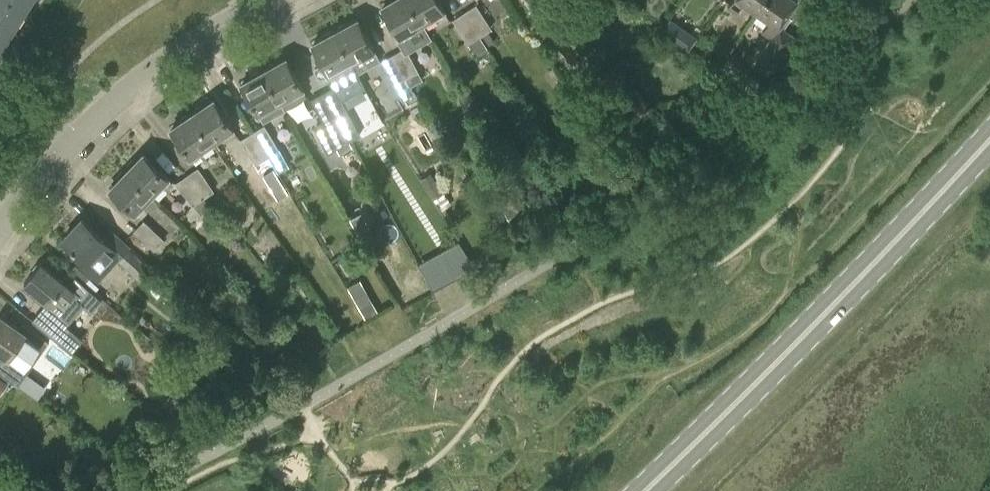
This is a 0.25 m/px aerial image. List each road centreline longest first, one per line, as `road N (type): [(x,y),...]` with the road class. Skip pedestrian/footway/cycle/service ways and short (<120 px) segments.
road 1 (primary): [(989,140),(787,355),(642,490)]
road 2 (tertiary): [(54,153),(169,56),(264,0)]

